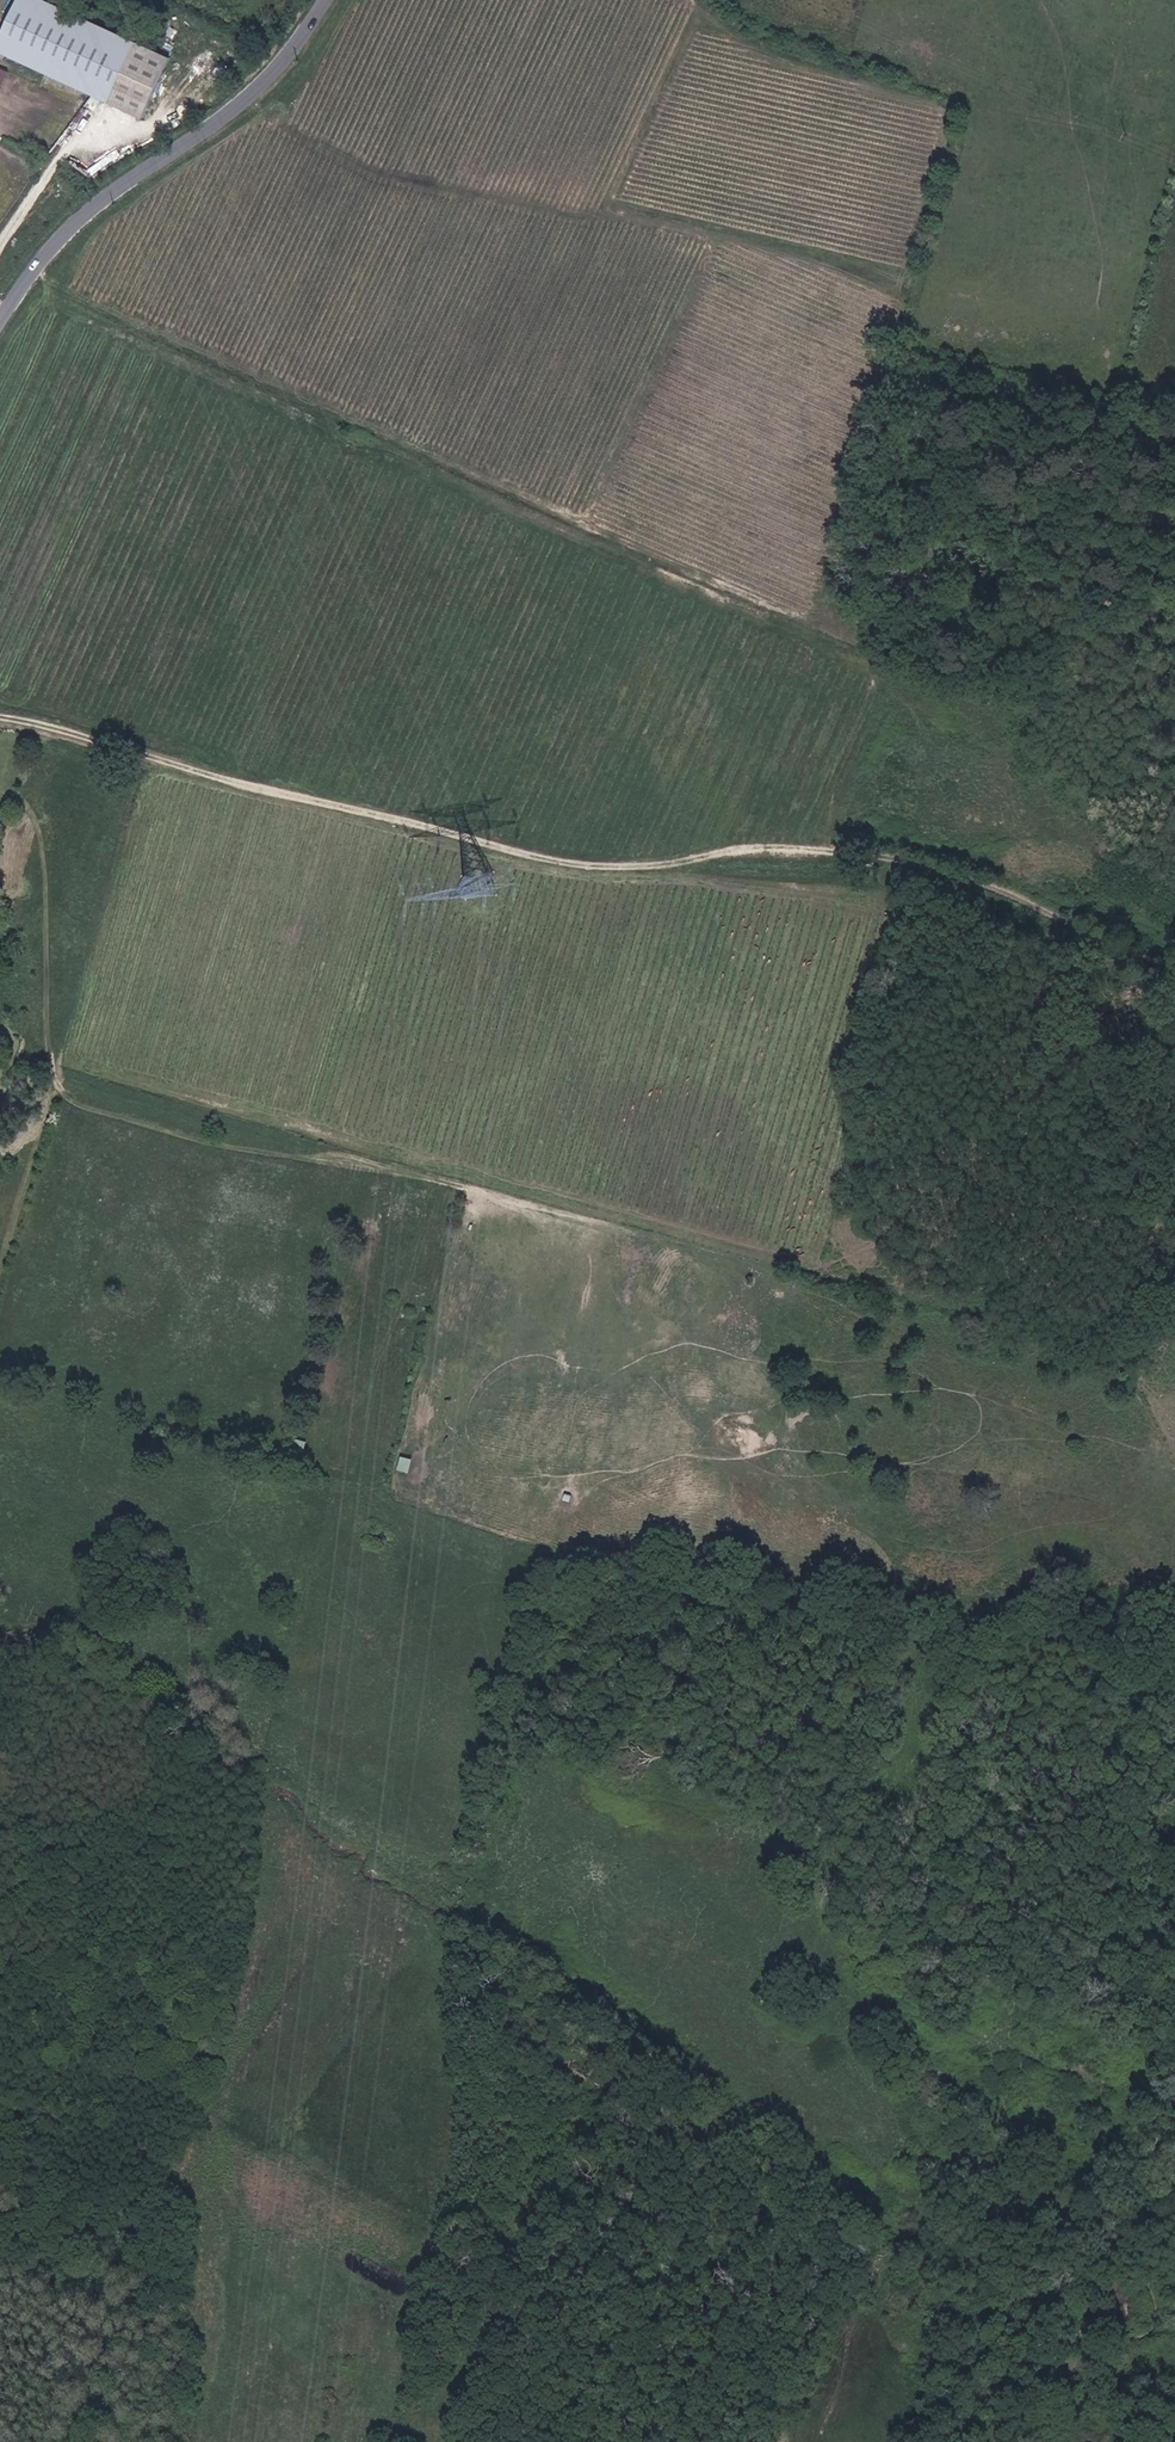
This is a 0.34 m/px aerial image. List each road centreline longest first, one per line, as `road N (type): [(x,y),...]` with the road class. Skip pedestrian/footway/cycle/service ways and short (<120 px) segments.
road 1 (track): [(0,720),(499,849),(669,874),(823,851),(935,868),(1174,962)]
road 2 (track): [(696,870),(941,904),(1126,971),(1174,1001)]
road 3 (unclassified): [(0,318),(16,291),(111,193),(283,67),(326,0)]

